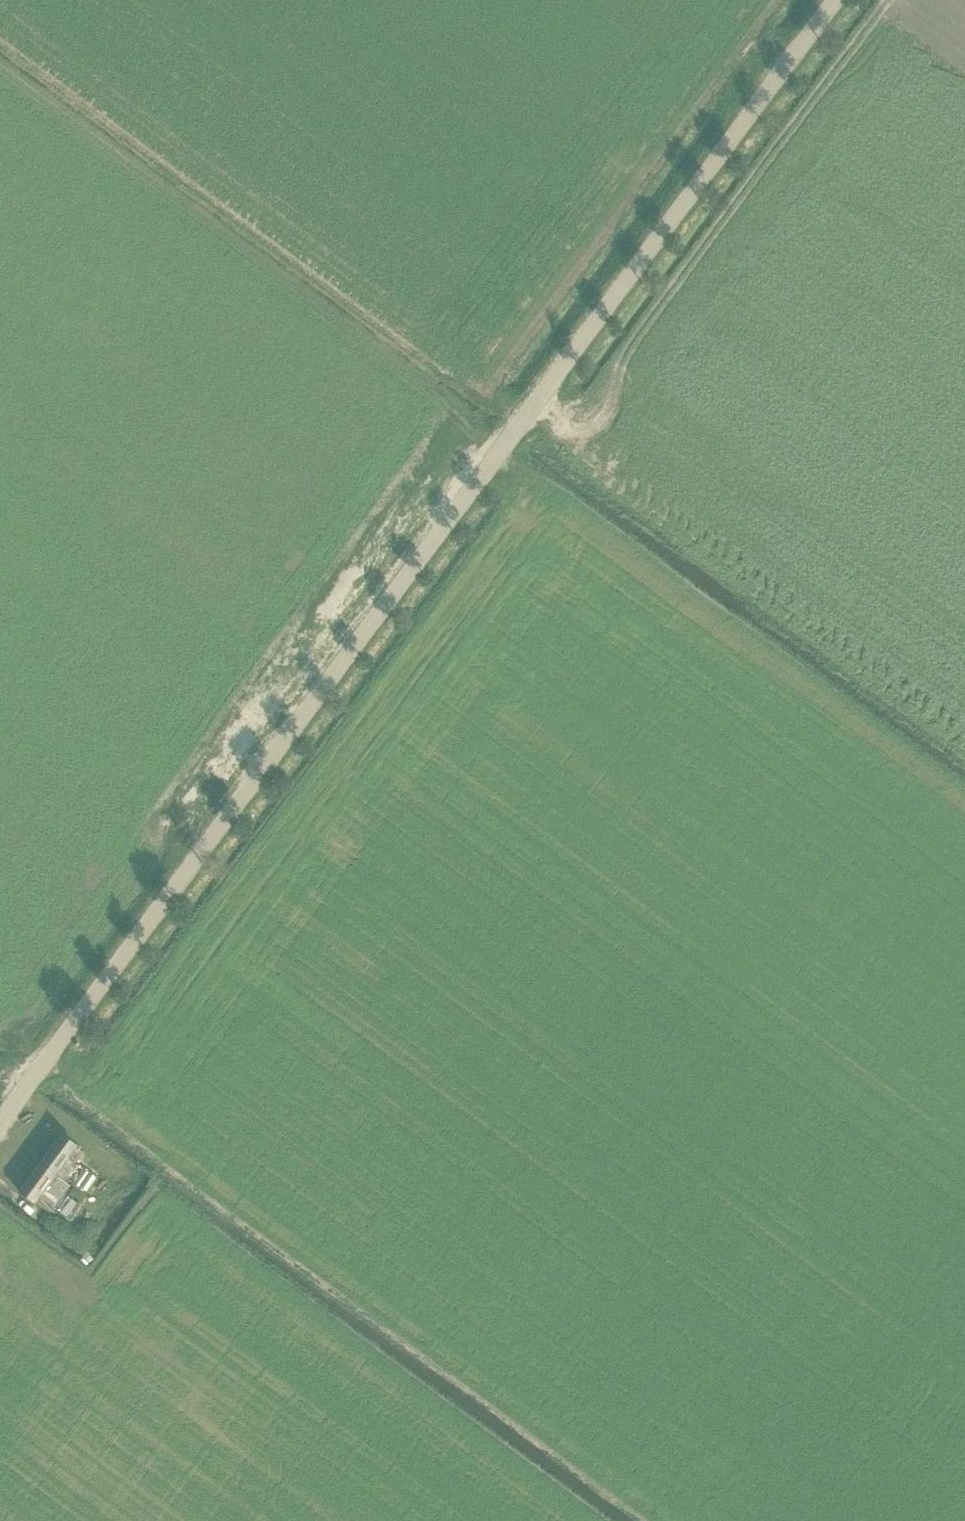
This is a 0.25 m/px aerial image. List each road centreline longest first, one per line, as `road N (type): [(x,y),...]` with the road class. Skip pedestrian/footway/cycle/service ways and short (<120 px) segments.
road 1 (tertiary): [(0,1124),(837,0)]

